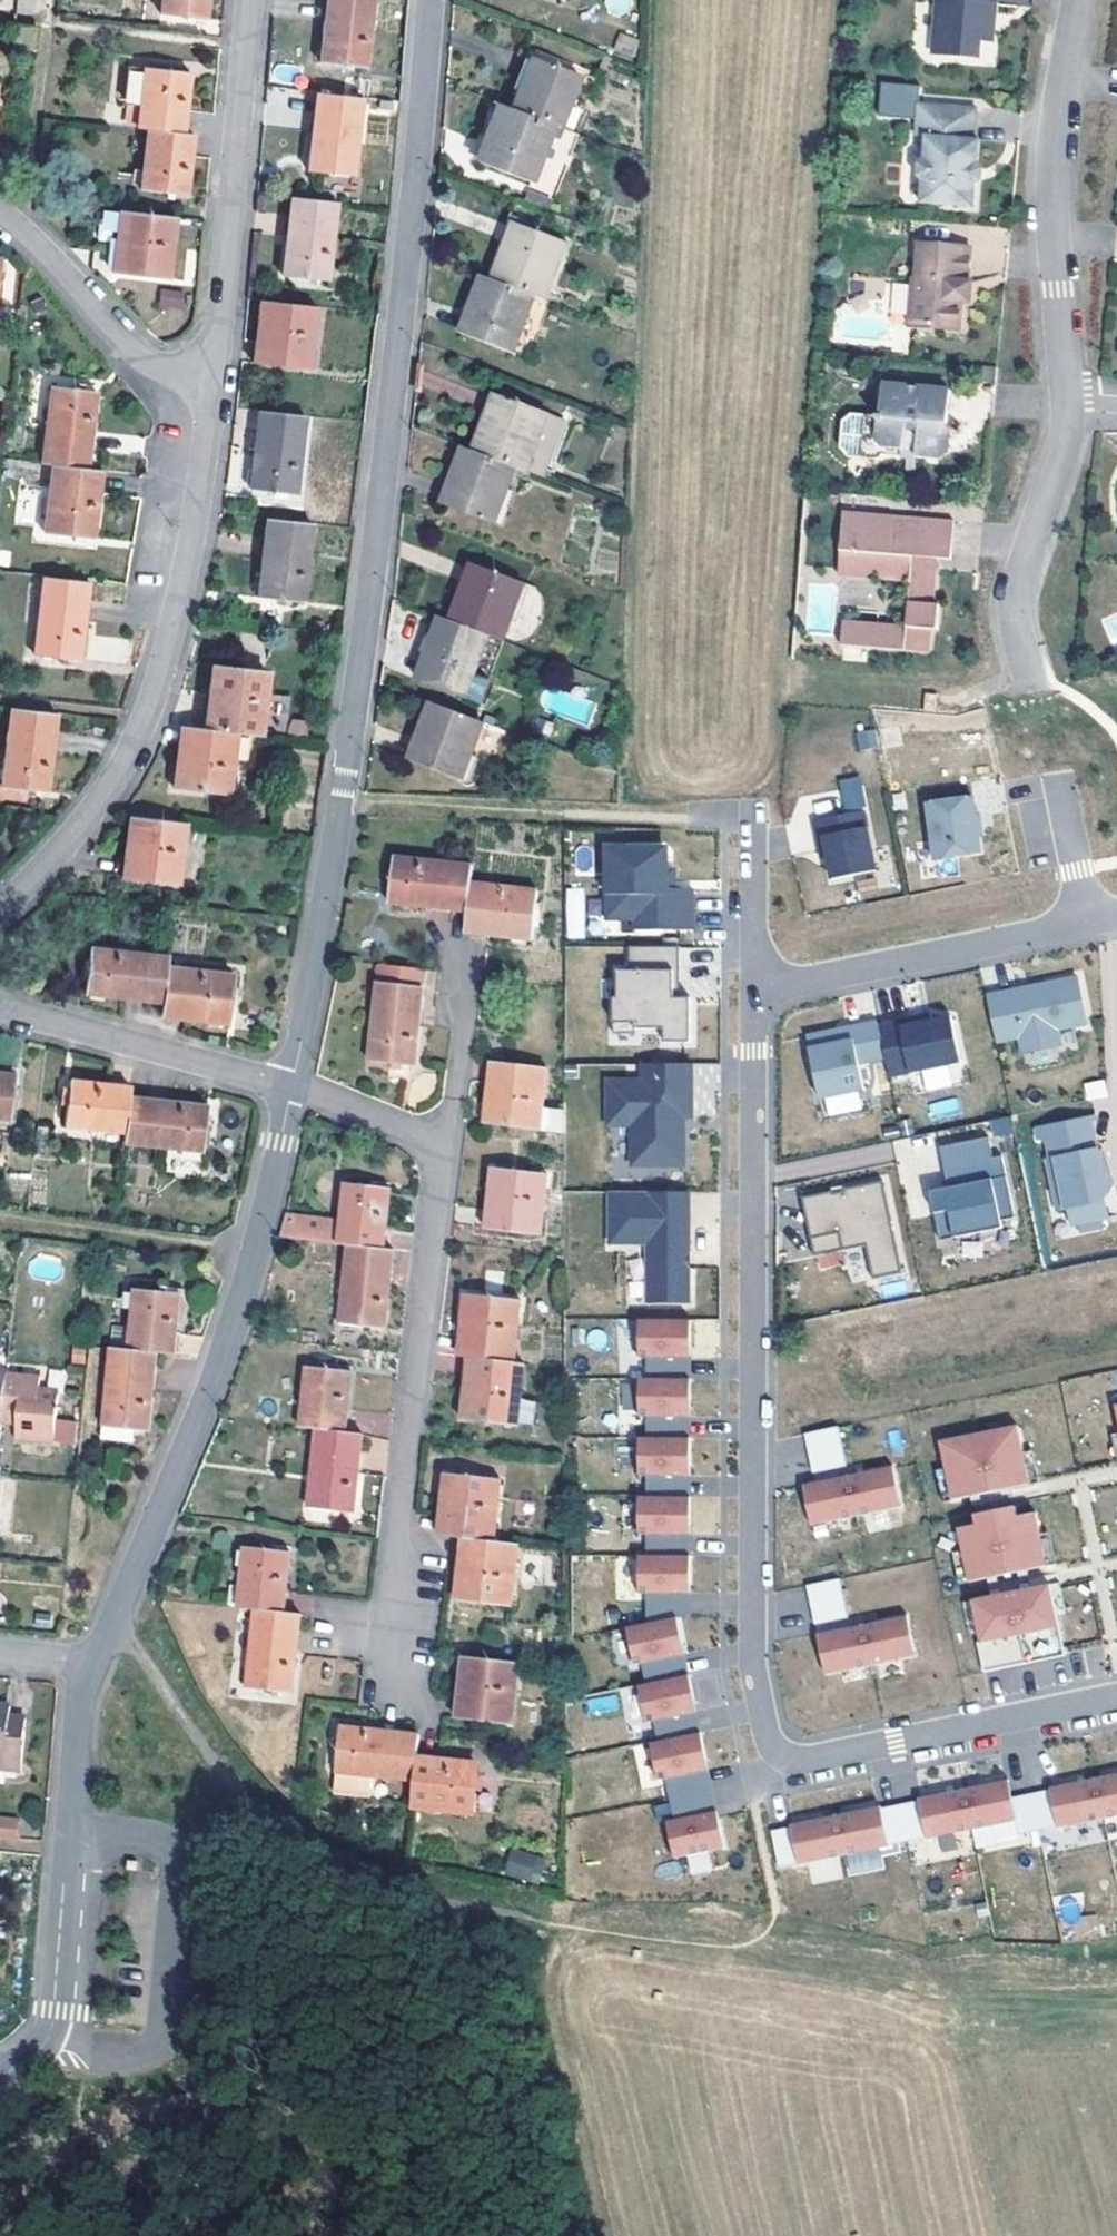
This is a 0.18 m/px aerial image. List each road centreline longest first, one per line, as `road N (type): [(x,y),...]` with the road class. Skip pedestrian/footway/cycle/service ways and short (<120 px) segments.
road 1 (residential): [(290,1086),(347,770),(430,0)]
road 2 (residential): [(1116,1697),(794,1760),(781,1755),(768,1738),(751,1664),(751,1323)]
road 3 (residential): [(91,1662),(210,1406),(256,1259),(290,1086)]
road 4 (residential): [(211,380),(179,608),(146,715),(112,787),(0,909)]
road 5 (residential): [(389,1677),(444,1143)]
road 6 (residential): [(0,2074),(49,2034),(78,1715),(91,1662)]
road 7 (residential): [(1078,0),(1055,128),(1050,227),(1067,396)]
road 8 (residential): [(248,0),(211,380)]
road 9 (residential): [(763,988),(754,1011),(751,1323)]
road 10 (residential): [(1085,922),(763,988)]
road 11 (residential): [(290,1086),(0,1011)]
road 12 (residential): [(1067,396),(1063,452),(1016,584),(1014,616),(1033,684)]
road 13 (residential): [(211,380),(165,375),(123,343),(53,259),(0,216)]
road 14 (track): [(256,1259),(0,1226)]
road 15 (residential): [(472,958),(444,1143)]
road 16 (residential): [(763,988),(751,938),(752,814)]
road 17 (residential): [(444,1143),(290,1086)]
road 18 (residential): [(1085,922),(1055,774)]

